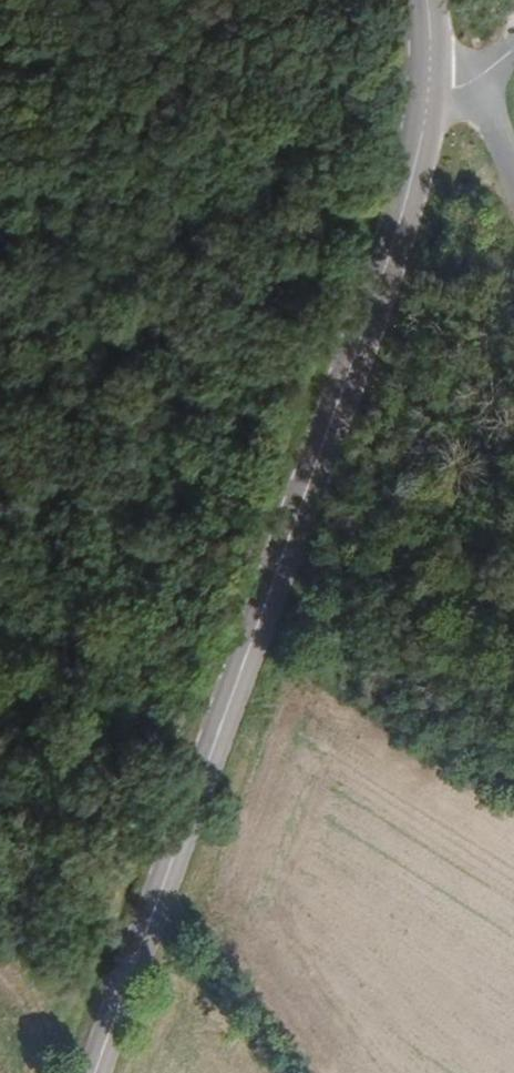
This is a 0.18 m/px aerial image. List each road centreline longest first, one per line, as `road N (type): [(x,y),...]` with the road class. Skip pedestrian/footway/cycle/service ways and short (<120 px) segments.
road 1 (primary): [(90,1072),(389,228),(408,161),(417,84)]
road 2 (track): [(89,839),(0,735)]

